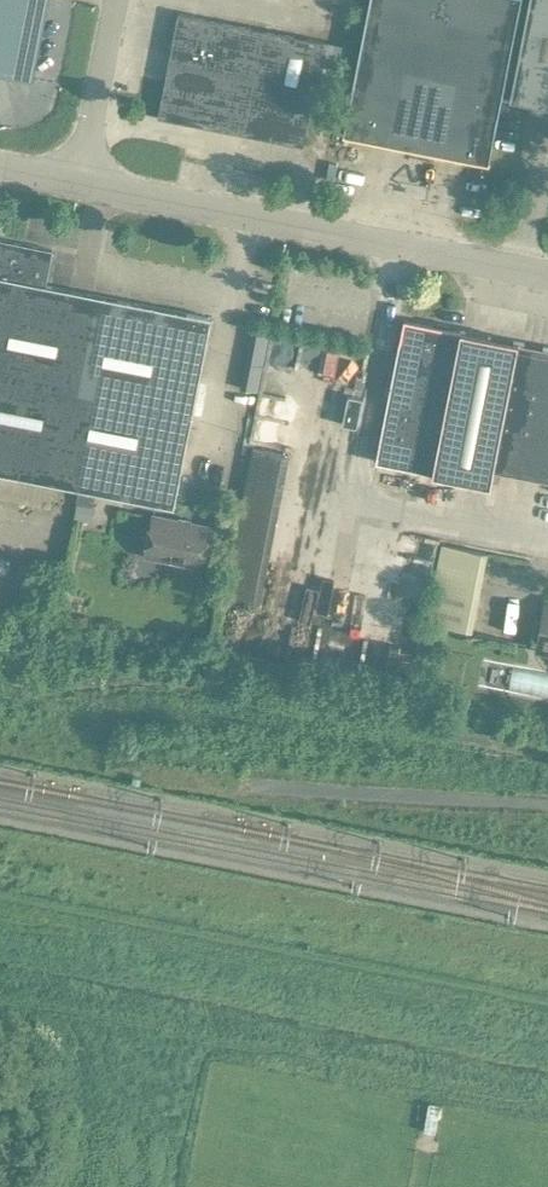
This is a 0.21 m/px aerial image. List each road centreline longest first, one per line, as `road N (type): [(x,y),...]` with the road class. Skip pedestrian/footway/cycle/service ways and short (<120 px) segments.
road 1 (unclassified): [(62,188),(547,262)]
road 2 (unclassified): [(62,188),(105,0)]

